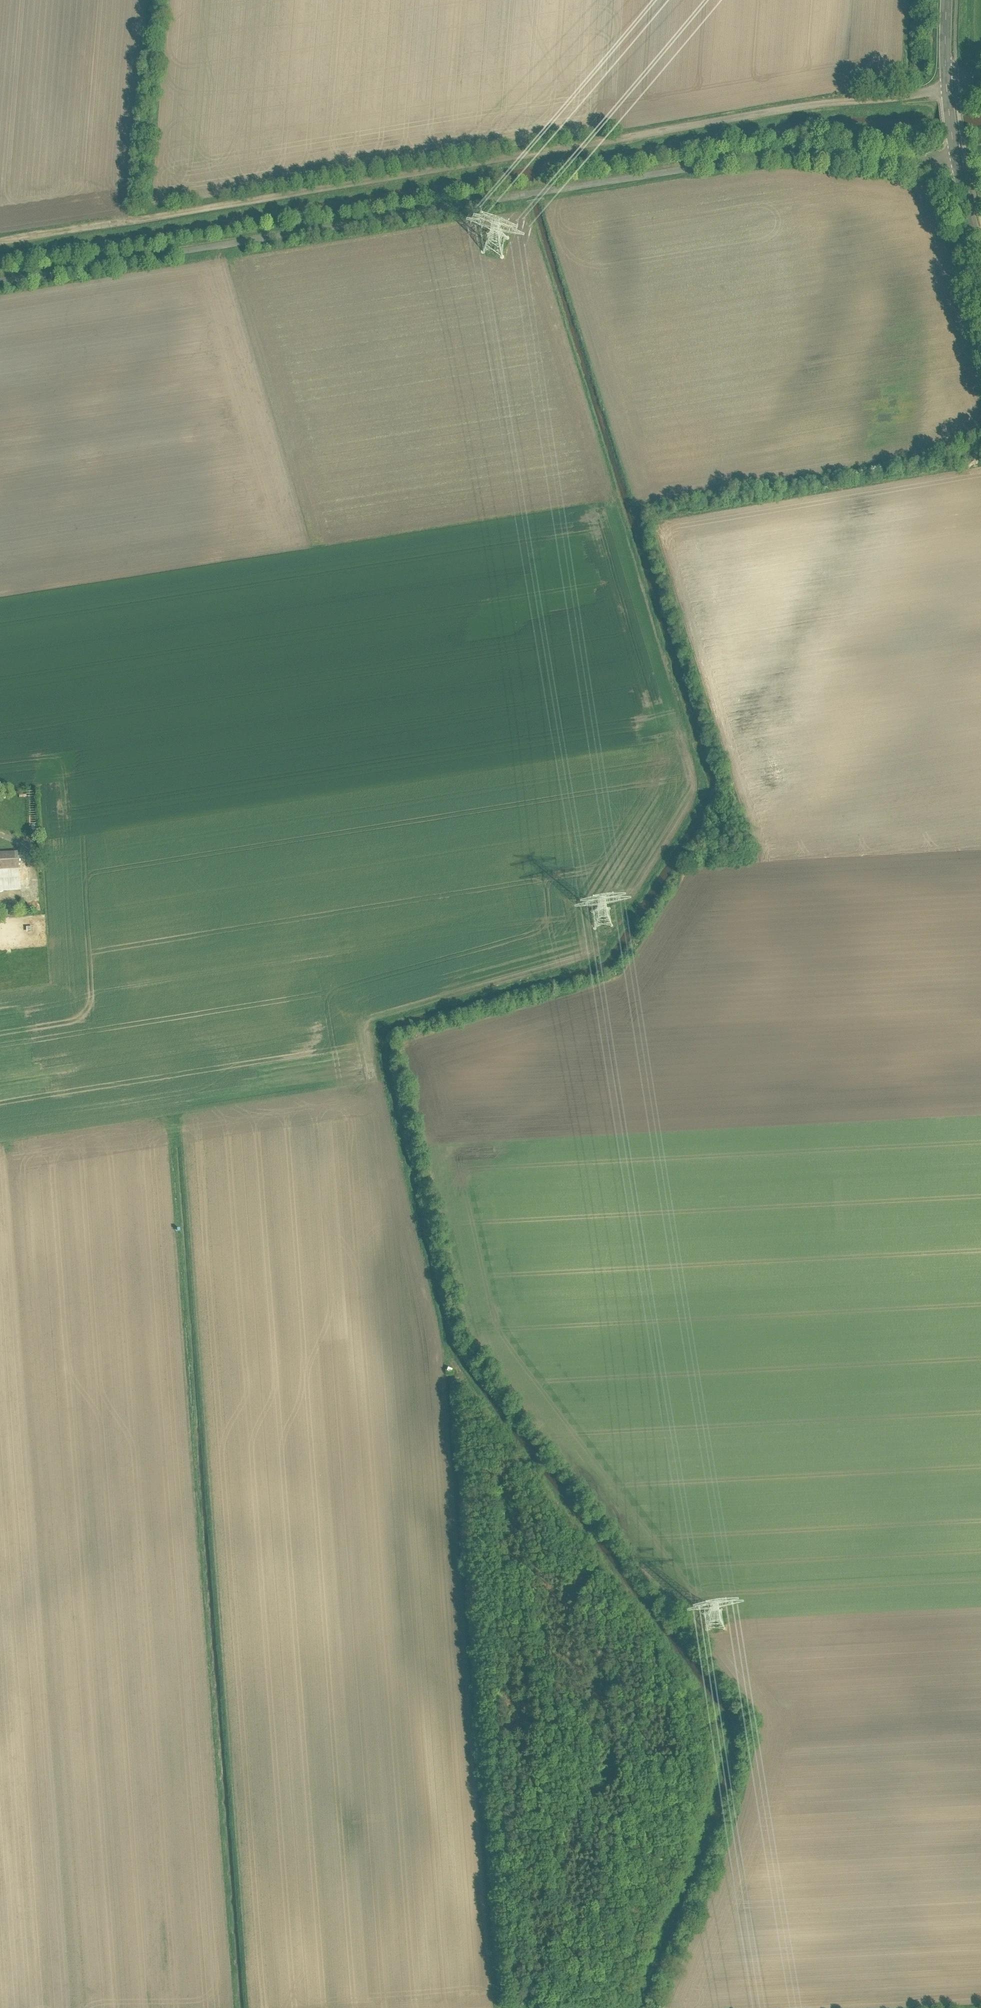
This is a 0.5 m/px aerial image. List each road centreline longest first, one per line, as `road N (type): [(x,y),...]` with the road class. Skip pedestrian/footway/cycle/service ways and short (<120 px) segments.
road 1 (unclassified): [(0,277),(792,152),(956,161)]
road 2 (track): [(947,81),(893,99),(0,241)]

